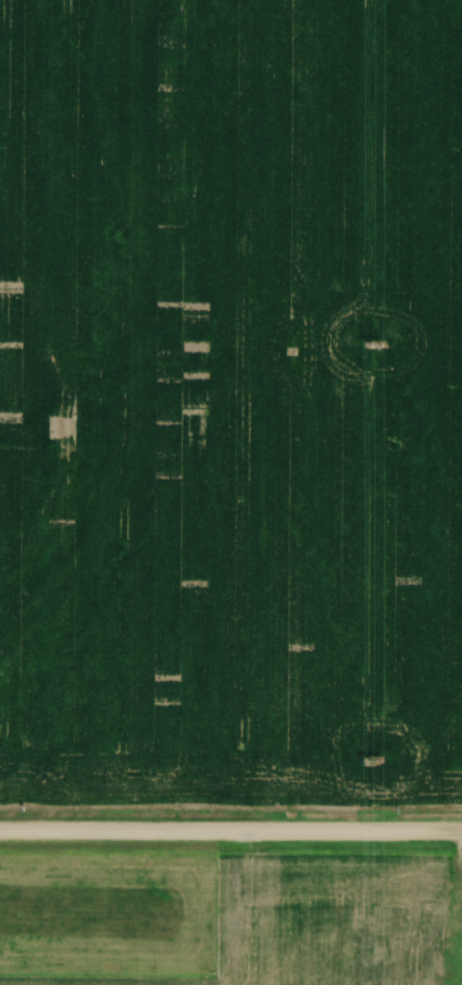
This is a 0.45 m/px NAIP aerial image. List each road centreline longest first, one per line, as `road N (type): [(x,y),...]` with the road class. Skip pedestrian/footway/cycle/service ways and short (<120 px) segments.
road 1 (residential): [(461,829),(0,828)]

